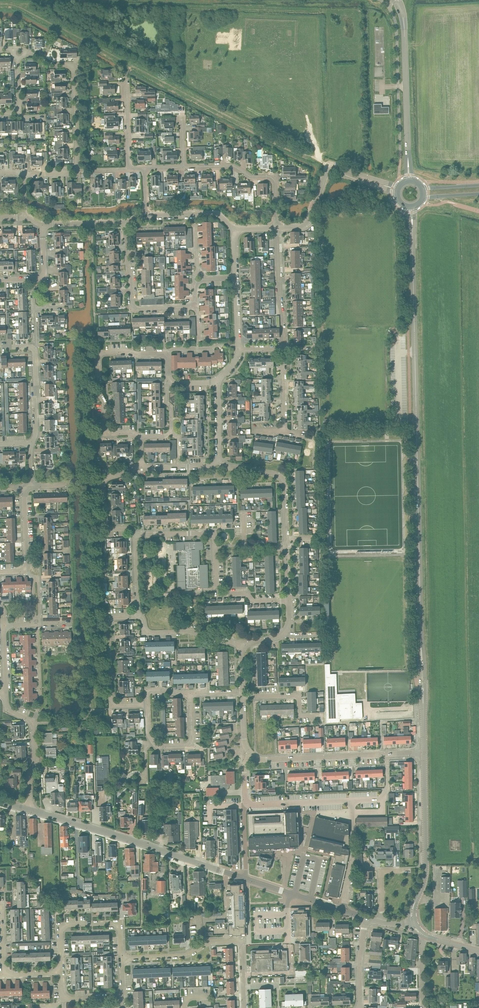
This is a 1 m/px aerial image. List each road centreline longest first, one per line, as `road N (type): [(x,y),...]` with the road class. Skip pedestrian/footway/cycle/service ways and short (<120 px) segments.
road 1 (tertiary): [(424,752),(412,207)]
road 2 (tertiary): [(247,878),(28,810)]
road 3 (residential): [(289,601),(253,602),(217,590),(208,533),(135,535)]
road 4 (residential): [(289,601),(284,483),(219,460)]
road 5 (tertiary): [(409,181),(397,0)]
road 6 (residential): [(166,355),(98,354),(105,430),(141,437)]
road 7 (tertiary): [(413,924),(425,876),(424,752)]
road 8 (residential): [(148,704),(111,702),(108,621),(138,616)]
road 9 (residential): [(195,307),(133,306),(126,222)]
road 10 (residential): [(184,167),(232,166),(272,178),(276,228)]
road 11 (residential): [(251,754),(387,754)]
road 12 (residential): [(77,170),(76,72),(42,60)]
road 13 (unclassified): [(251,754),(244,770),(247,878)]
road 14 (unclassified): [(284,349),(276,228)]
road 15 (residential): [(122,959),(240,942)]

